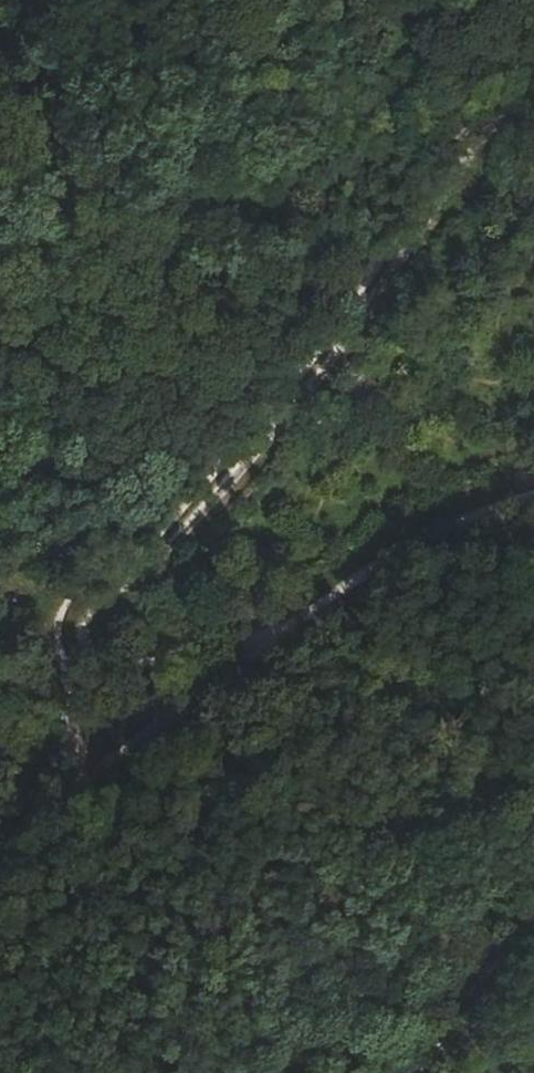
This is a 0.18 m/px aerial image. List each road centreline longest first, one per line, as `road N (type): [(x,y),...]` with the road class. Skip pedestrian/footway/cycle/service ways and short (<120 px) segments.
road 1 (track): [(533,89),(484,137),(274,432),(79,631),(94,663),(112,669),(221,642),(268,643)]
road 2 (track): [(533,61),(478,118),(258,423),(144,550),(70,602),(59,622),(67,684),(94,775)]
road 3 (track): [(268,643),(441,530),(533,498)]
road 4 (track): [(268,643),(94,775)]
road 5 (track): [(533,936),(410,1072)]
road 6 (track): [(0,64),(36,57),(127,0)]
road 7 (track): [(94,775),(0,863)]

